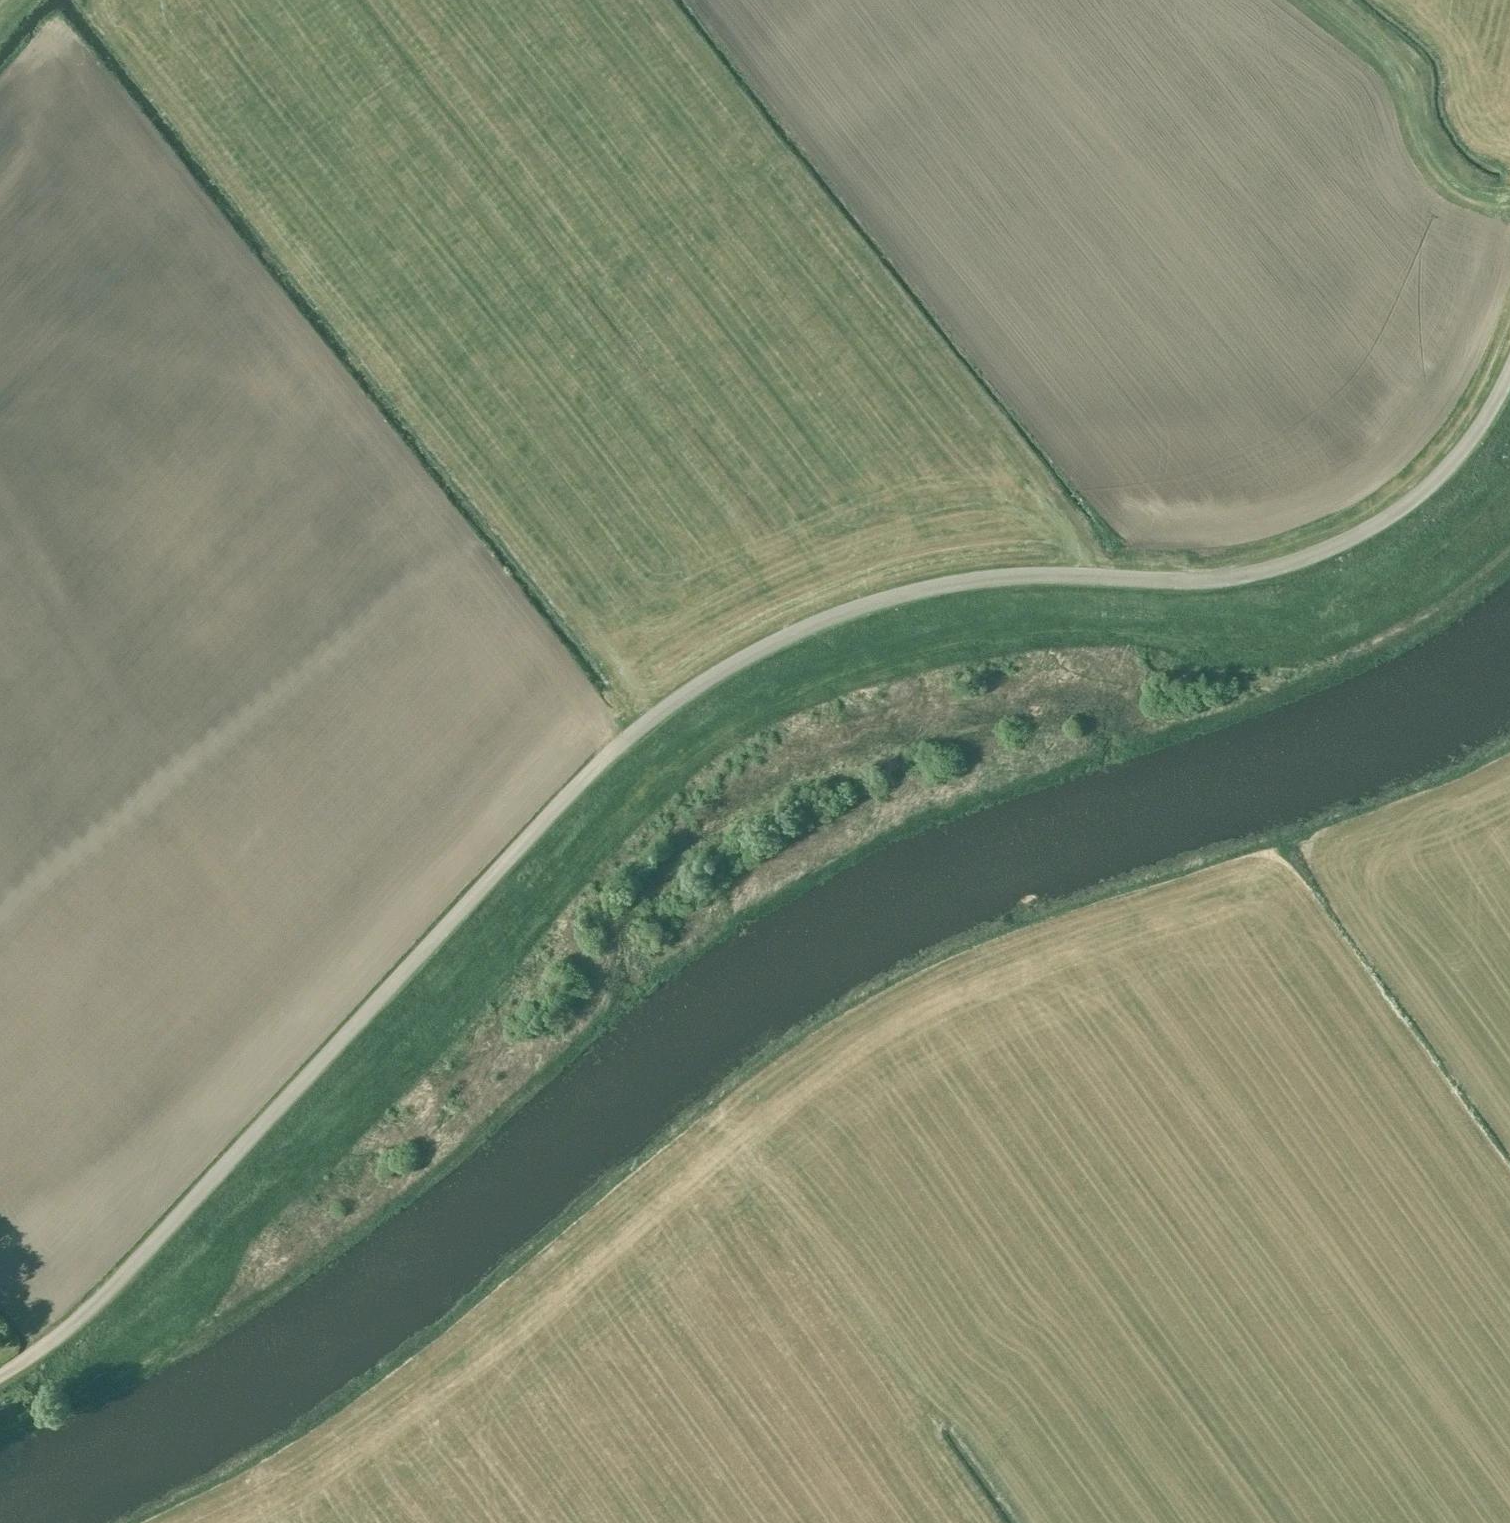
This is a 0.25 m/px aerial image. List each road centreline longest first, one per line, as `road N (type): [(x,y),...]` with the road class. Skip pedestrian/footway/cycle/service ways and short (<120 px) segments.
road 1 (unclassified): [(0,1380),(129,1273),(603,763),(678,702),(833,620),(927,592),(1048,578),(1177,586),(1294,568),(1409,509),(1471,445),(1509,380)]

